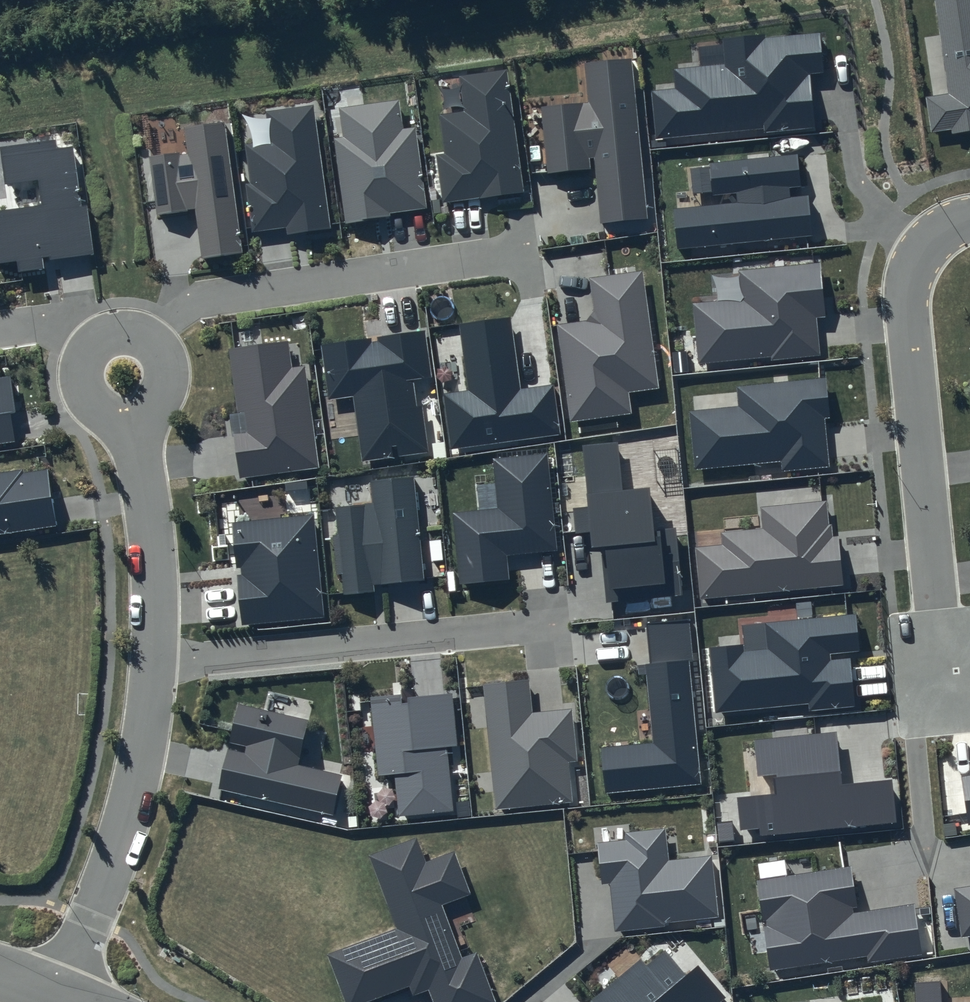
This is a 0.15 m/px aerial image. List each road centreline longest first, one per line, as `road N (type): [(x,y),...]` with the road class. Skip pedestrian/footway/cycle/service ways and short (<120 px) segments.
road 1 (residential): [(125,376),(181,318),(229,297),(535,251)]
road 2 (residential): [(937,610),(909,306),(923,250),(969,218)]
road 3 (residential): [(151,661),(222,661),(554,627)]
road 4 (residential): [(59,996),(107,874),(140,751),(151,661)]
road 5 (residential): [(151,661),(148,518),(125,376)]
road 6 (residential): [(125,376),(82,346),(44,333),(0,331)]

